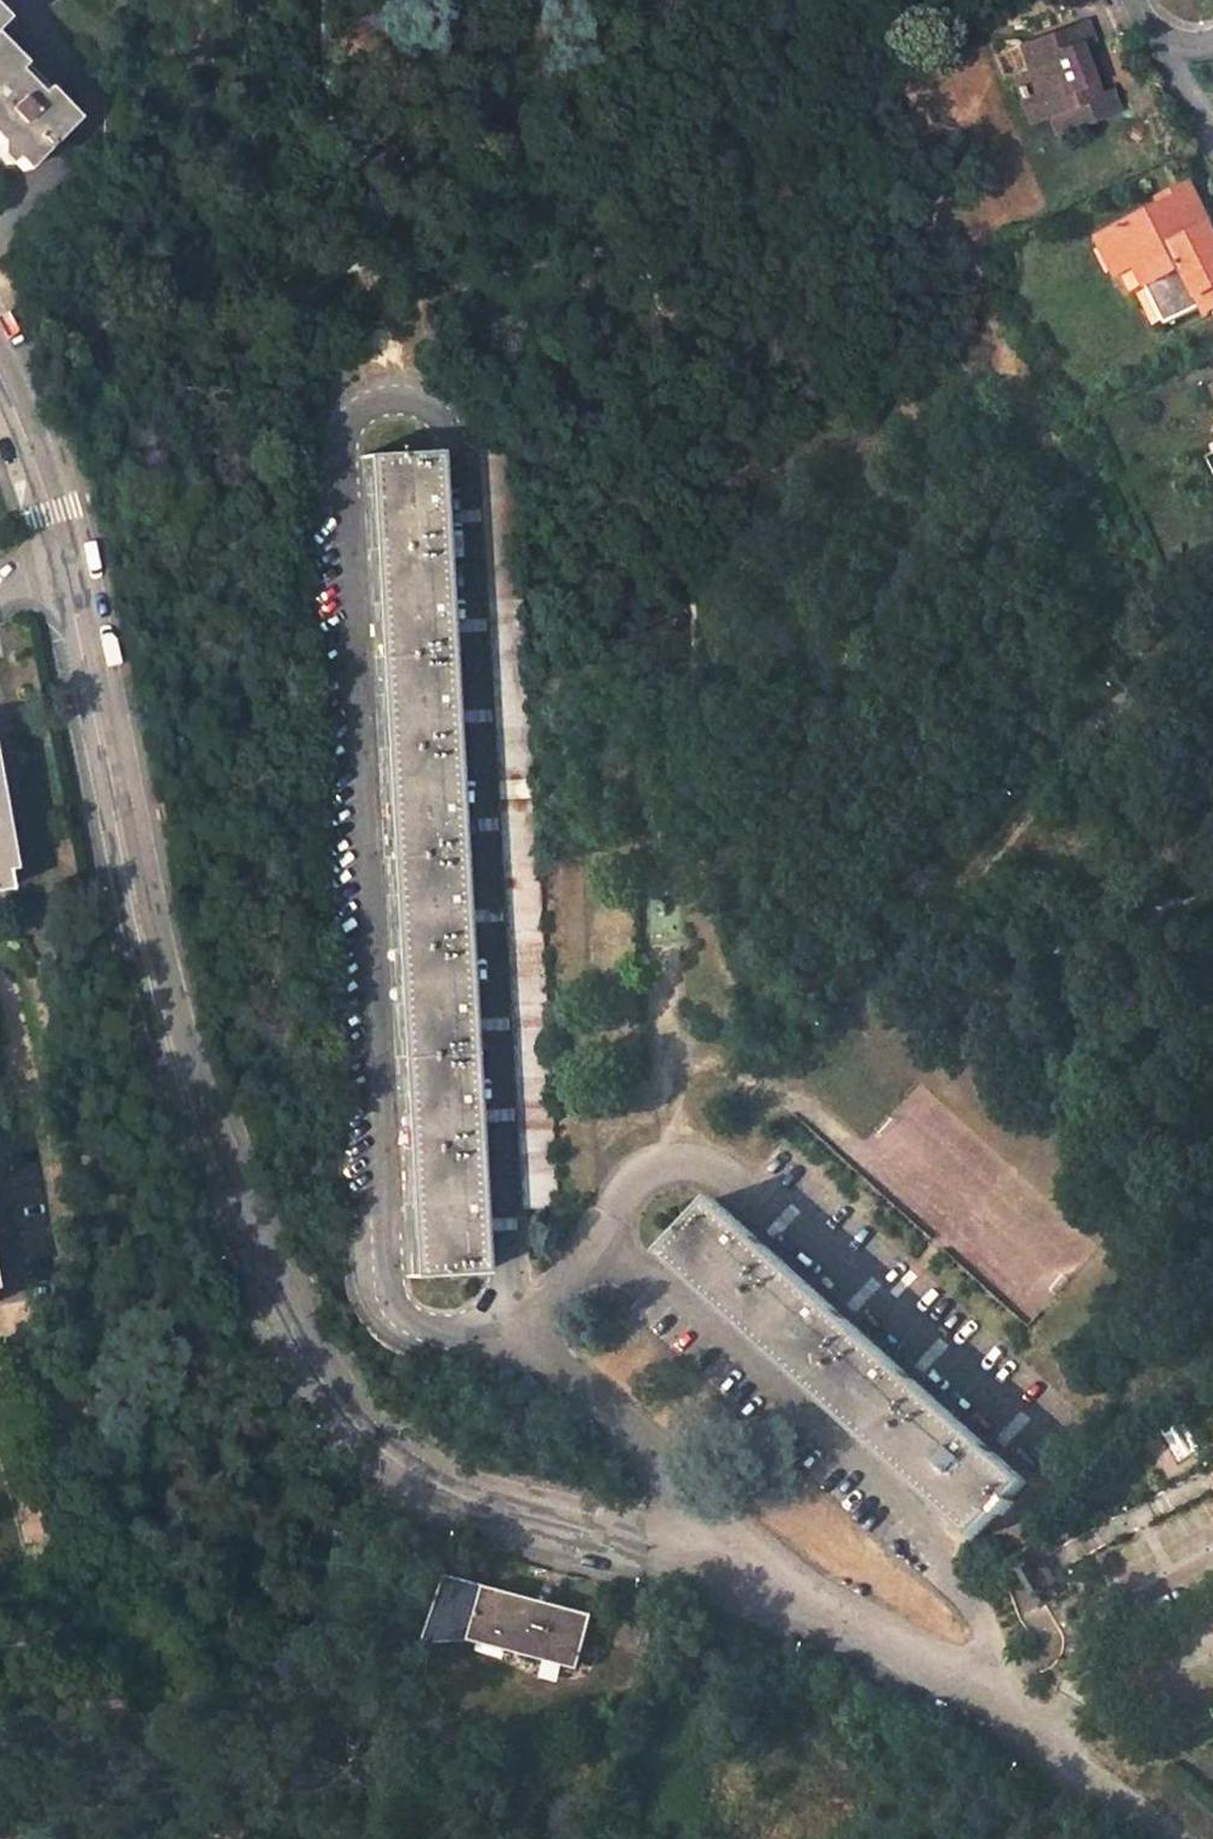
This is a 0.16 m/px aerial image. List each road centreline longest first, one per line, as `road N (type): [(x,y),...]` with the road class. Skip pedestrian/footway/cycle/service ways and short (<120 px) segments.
road 1 (unclassified): [(0,363),(53,511),(174,1068),(308,1364),(418,1470),(504,1510),(709,1561),(989,1701),(1171,1838)]
road 2 (track): [(1212,604),(883,963),(781,1096),(755,1103),(715,1065),(670,1082),(681,1158)]

